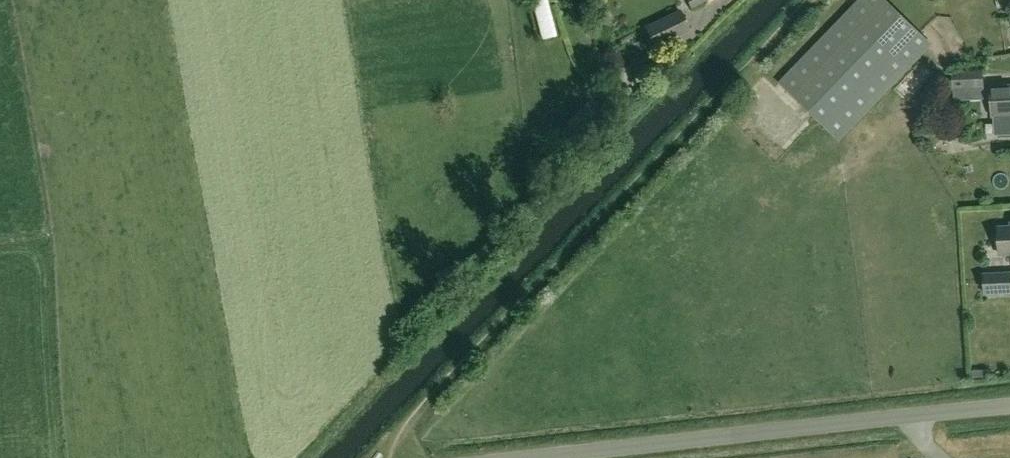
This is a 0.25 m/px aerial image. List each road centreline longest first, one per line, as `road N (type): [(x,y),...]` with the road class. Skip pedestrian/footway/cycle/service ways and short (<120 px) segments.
road 1 (unclassified): [(555,457),(1009,408)]

